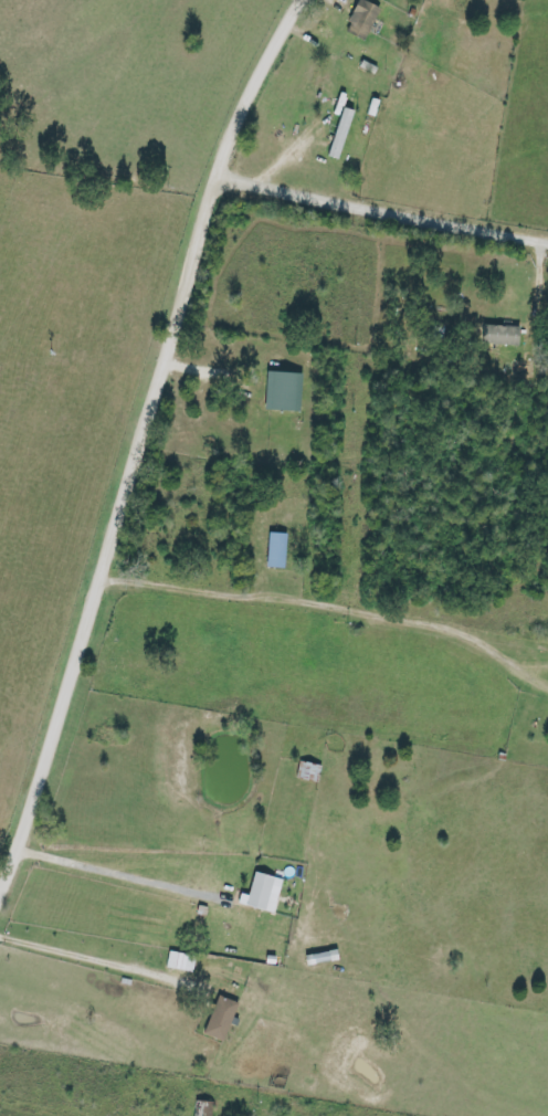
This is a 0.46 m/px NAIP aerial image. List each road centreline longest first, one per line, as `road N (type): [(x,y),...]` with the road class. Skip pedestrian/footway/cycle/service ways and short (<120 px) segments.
road 1 (residential): [(0,915),(84,660),(223,178),(267,74),(311,0)]
road 2 (residential): [(223,178),(547,234)]

